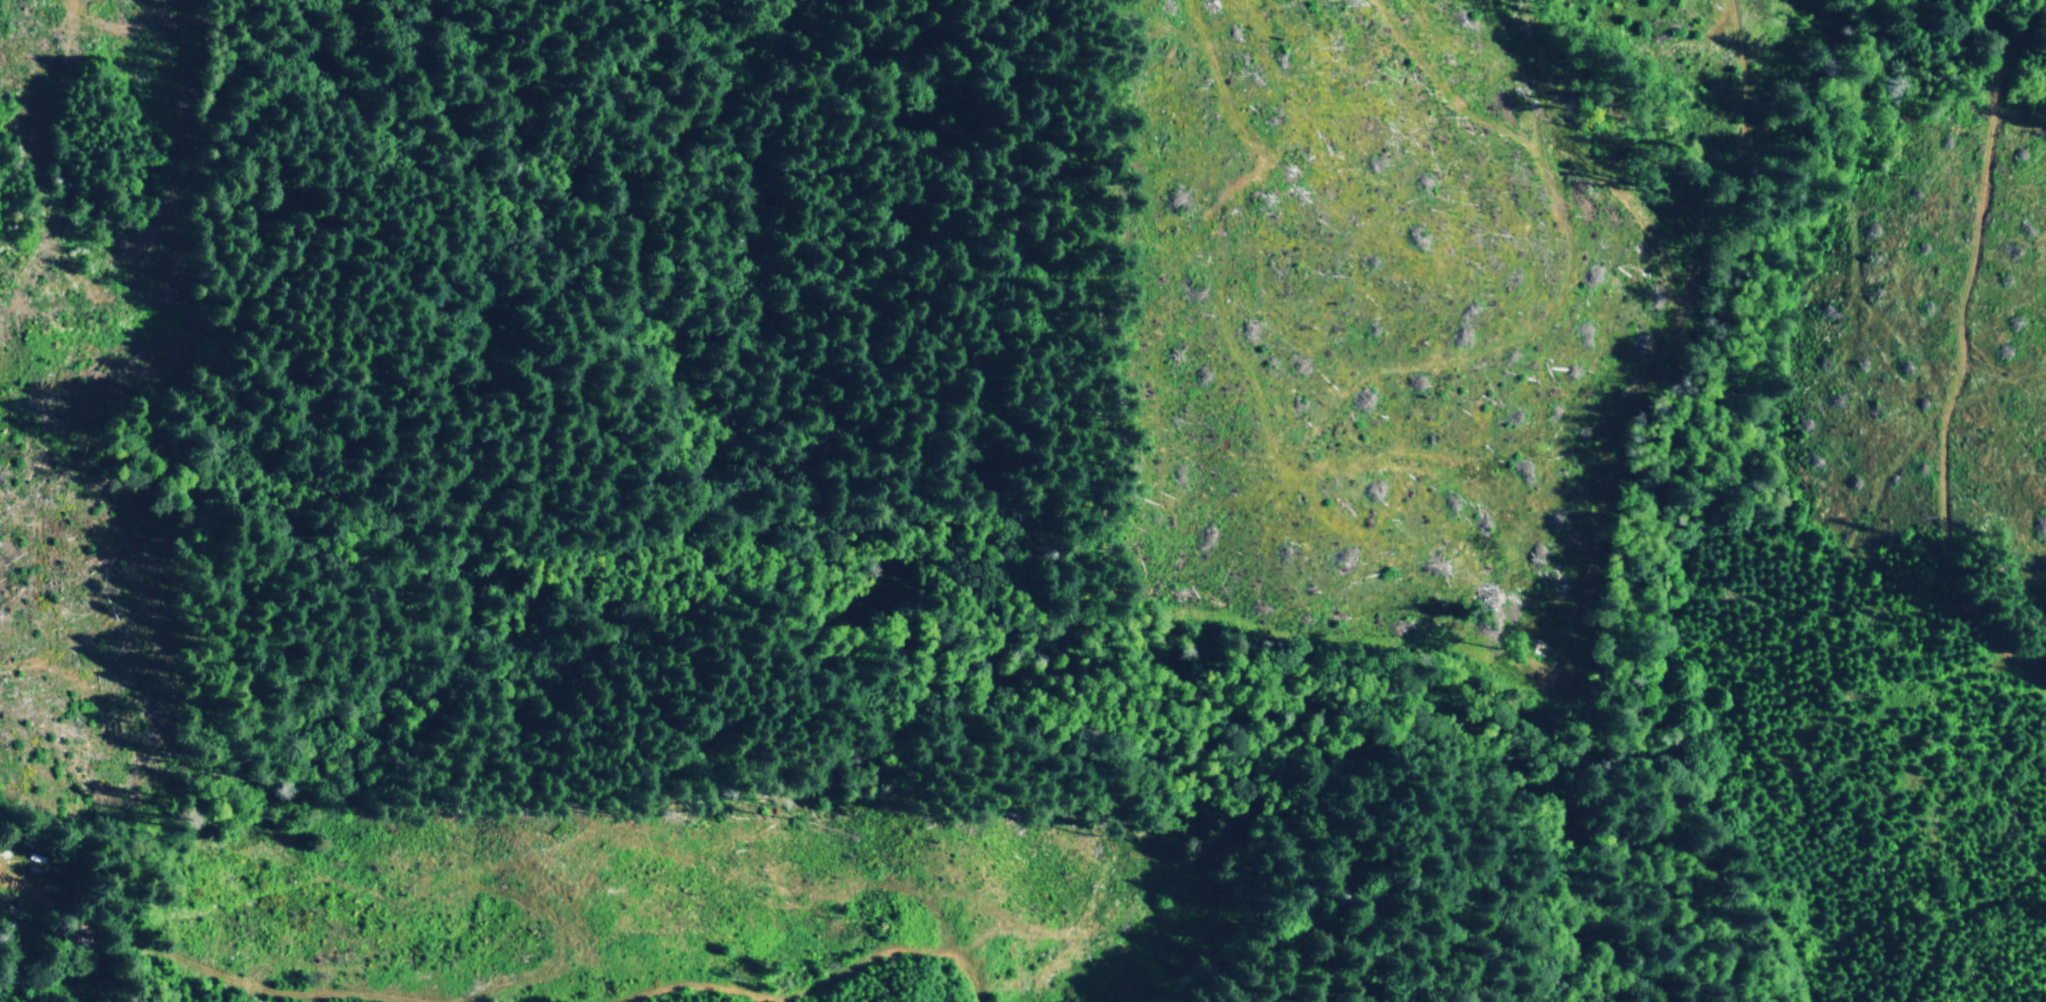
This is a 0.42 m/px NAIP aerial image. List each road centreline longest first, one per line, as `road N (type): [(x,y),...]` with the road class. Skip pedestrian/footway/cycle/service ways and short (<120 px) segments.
road 1 (track): [(1739,866),(1784,932),(1812,1001)]

